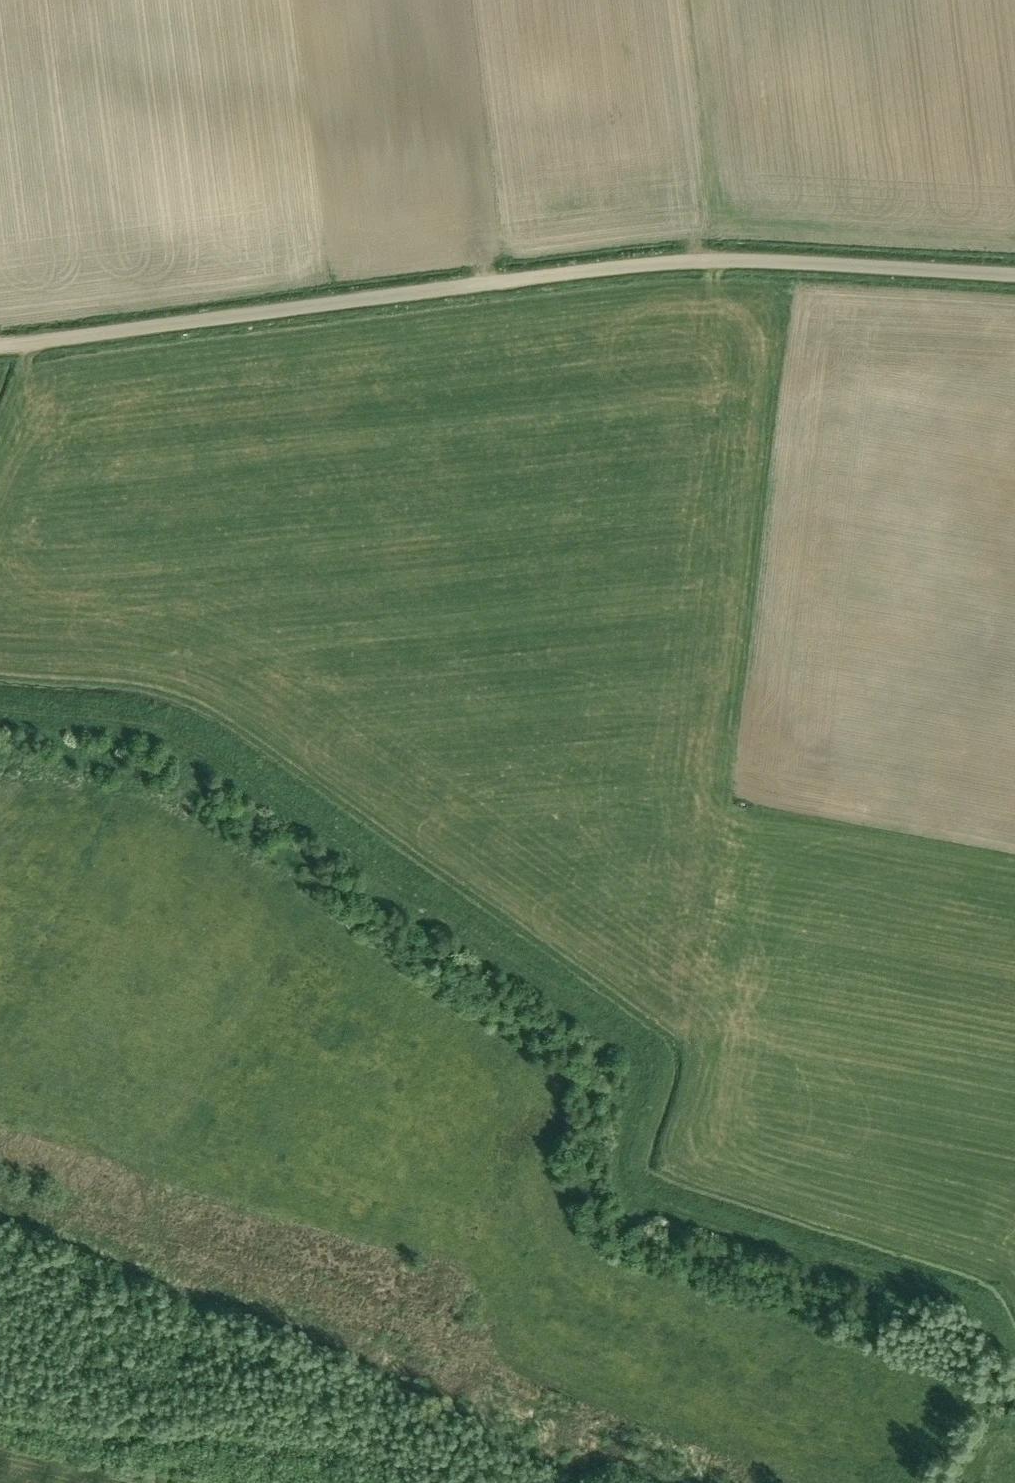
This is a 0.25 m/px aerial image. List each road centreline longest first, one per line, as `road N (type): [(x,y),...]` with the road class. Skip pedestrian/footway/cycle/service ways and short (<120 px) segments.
road 1 (unclassified): [(1014,277),(762,262),(648,264),(0,348)]
road 2 (track): [(739,1482),(594,1418)]

